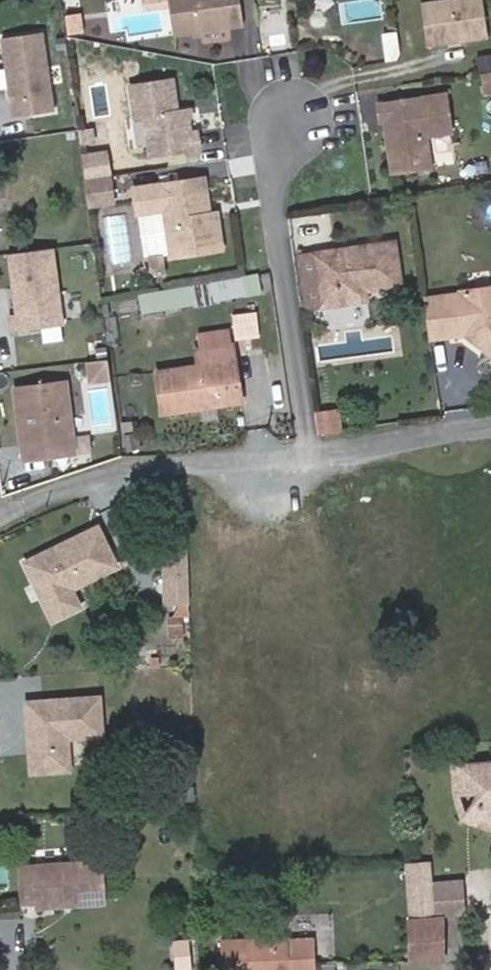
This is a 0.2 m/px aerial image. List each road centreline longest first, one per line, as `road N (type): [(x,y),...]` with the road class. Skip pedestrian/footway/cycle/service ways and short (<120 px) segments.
road 1 (residential): [(0,526),(104,488),(490,431)]

